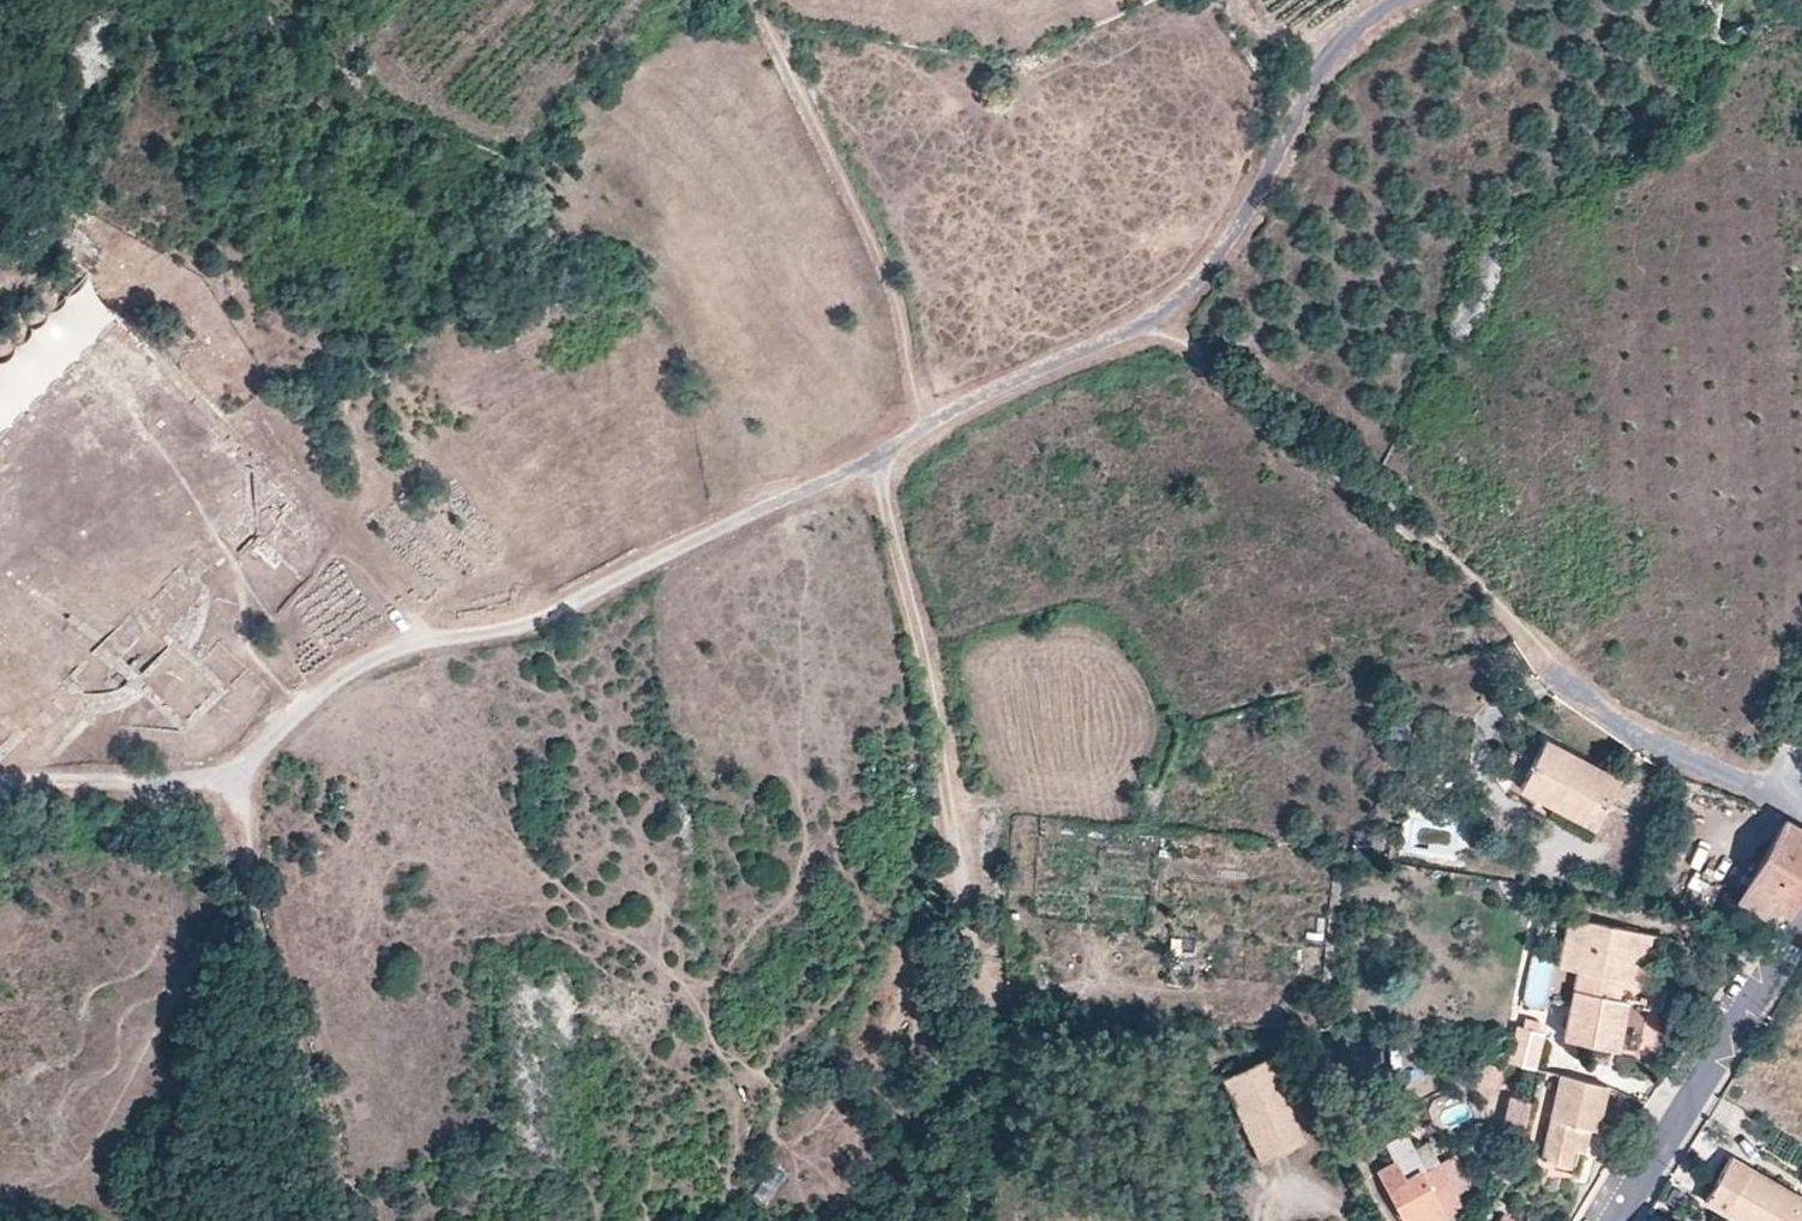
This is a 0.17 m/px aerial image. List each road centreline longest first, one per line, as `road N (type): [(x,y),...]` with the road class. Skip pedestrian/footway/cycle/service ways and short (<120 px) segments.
road 1 (unclassified): [(1402,0),(1338,47),(1266,180),(1149,326),(528,623),(419,642),(334,680),(224,779)]
road 2 (track): [(967,1220),(984,986),(877,458)]
road 3 (track): [(917,441),(895,298),(756,0)]
road 4 (track): [(339,1220),(224,779)]
road 5 (tertiary): [(1801,923),(1621,1220)]
road 6 (unclassified): [(1557,674),(1661,751),(1793,802)]
road 7 (track): [(0,768),(224,779)]
road 8 (track): [(0,451),(95,359)]

